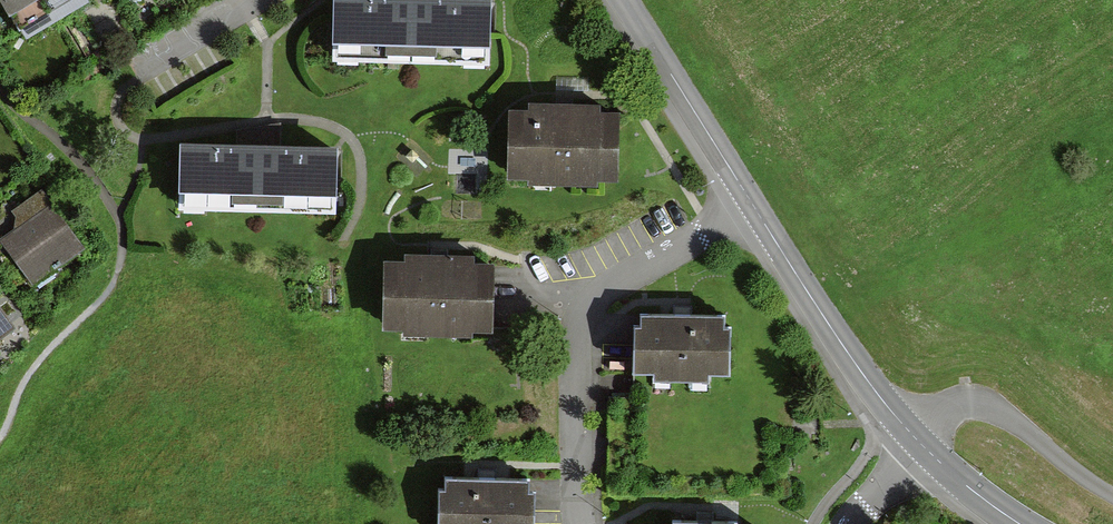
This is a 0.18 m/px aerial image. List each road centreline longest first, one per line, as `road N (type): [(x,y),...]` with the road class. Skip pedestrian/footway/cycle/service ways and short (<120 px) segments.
road 1 (residential): [(754,206),(583,308),(580,523)]
road 2 (residential): [(754,206),(856,368),(919,441)]
road 3 (residential): [(623,0),(754,206)]
road 4 (track): [(1112,493),(969,401),(945,409),(919,441)]
road 5 (residential): [(919,441),(1023,523)]
road 6 (residential): [(253,0),(141,67)]

